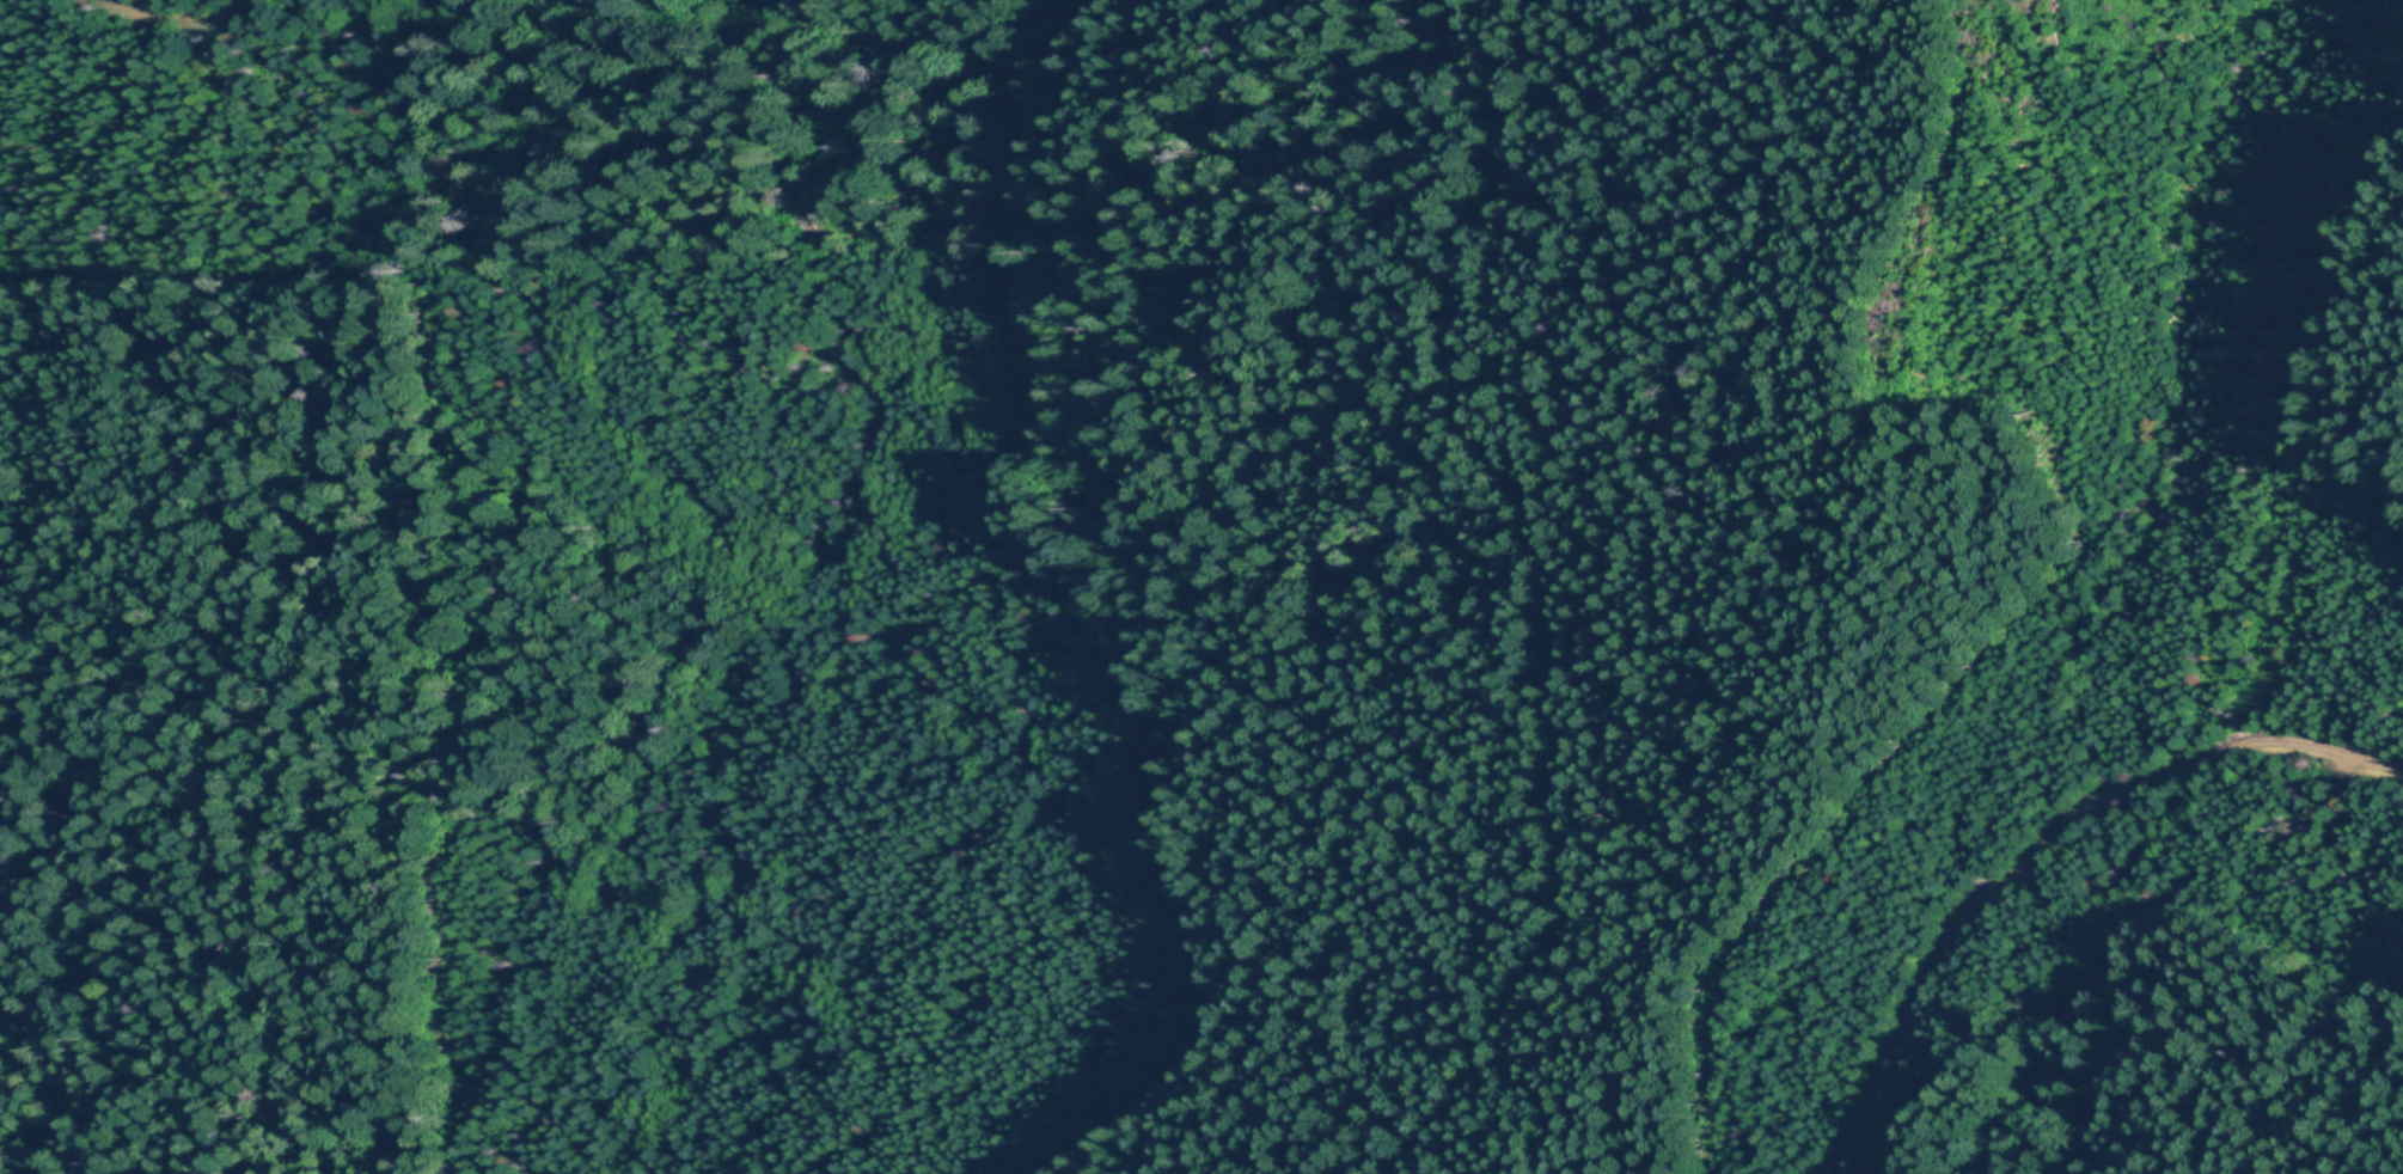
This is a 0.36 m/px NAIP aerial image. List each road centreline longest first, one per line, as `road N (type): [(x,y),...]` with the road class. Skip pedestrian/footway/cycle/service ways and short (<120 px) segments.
road 1 (track): [(936,1173),(1056,984),(1063,748),(1034,662),(921,533),(899,160),(878,96),(813,38),(693,0)]

